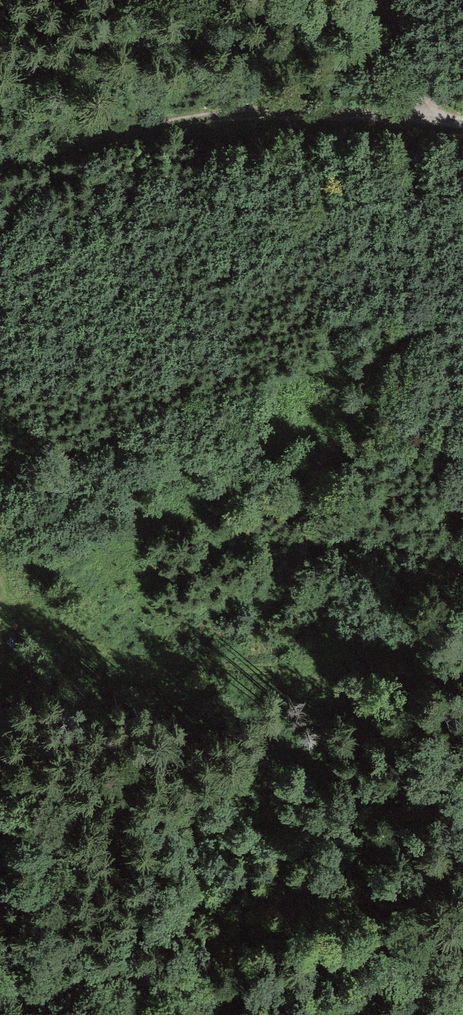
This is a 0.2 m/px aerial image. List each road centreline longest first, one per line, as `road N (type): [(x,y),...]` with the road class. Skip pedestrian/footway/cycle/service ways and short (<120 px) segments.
road 1 (track): [(462,577),(409,116),(383,0)]
road 2 (track): [(0,586),(62,635),(211,662),(274,667),(462,630)]
road 3 (track): [(0,165),(210,118),(347,112),(462,120)]

